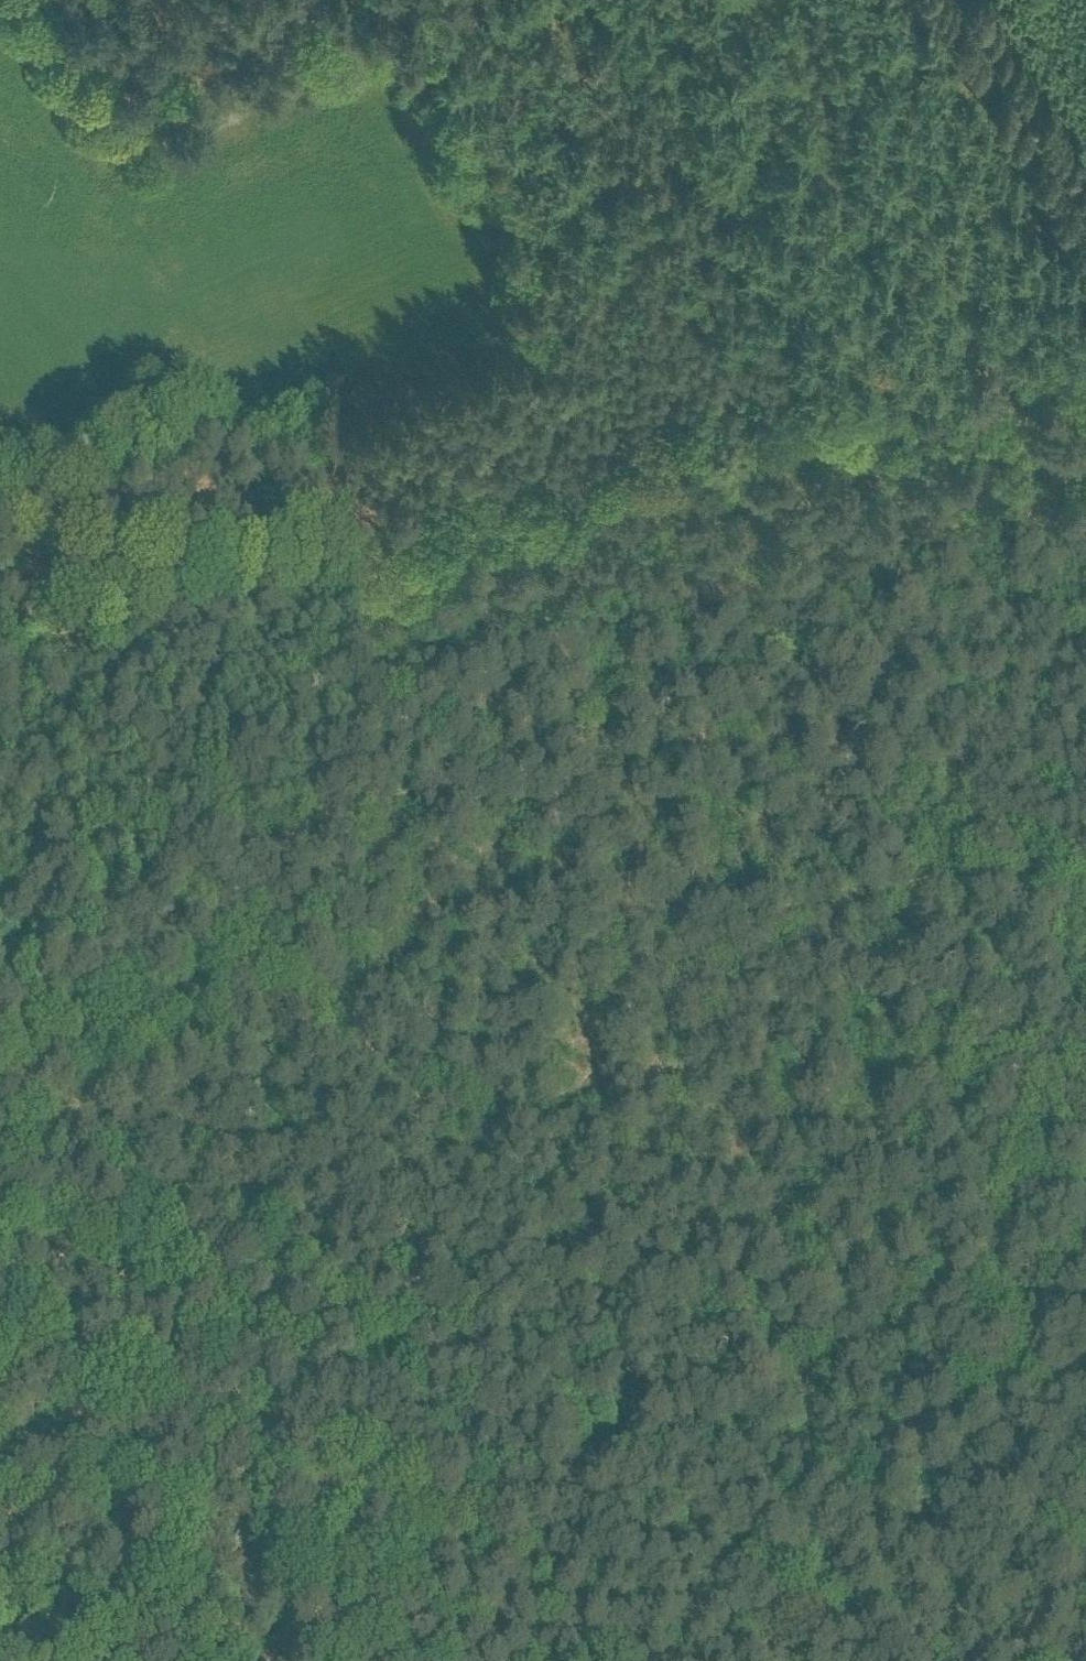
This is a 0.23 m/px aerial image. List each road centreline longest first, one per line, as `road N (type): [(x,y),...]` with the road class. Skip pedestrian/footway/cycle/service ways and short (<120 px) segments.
road 1 (track): [(936,407),(0,635)]
road 2 (track): [(1085,367),(936,407)]

